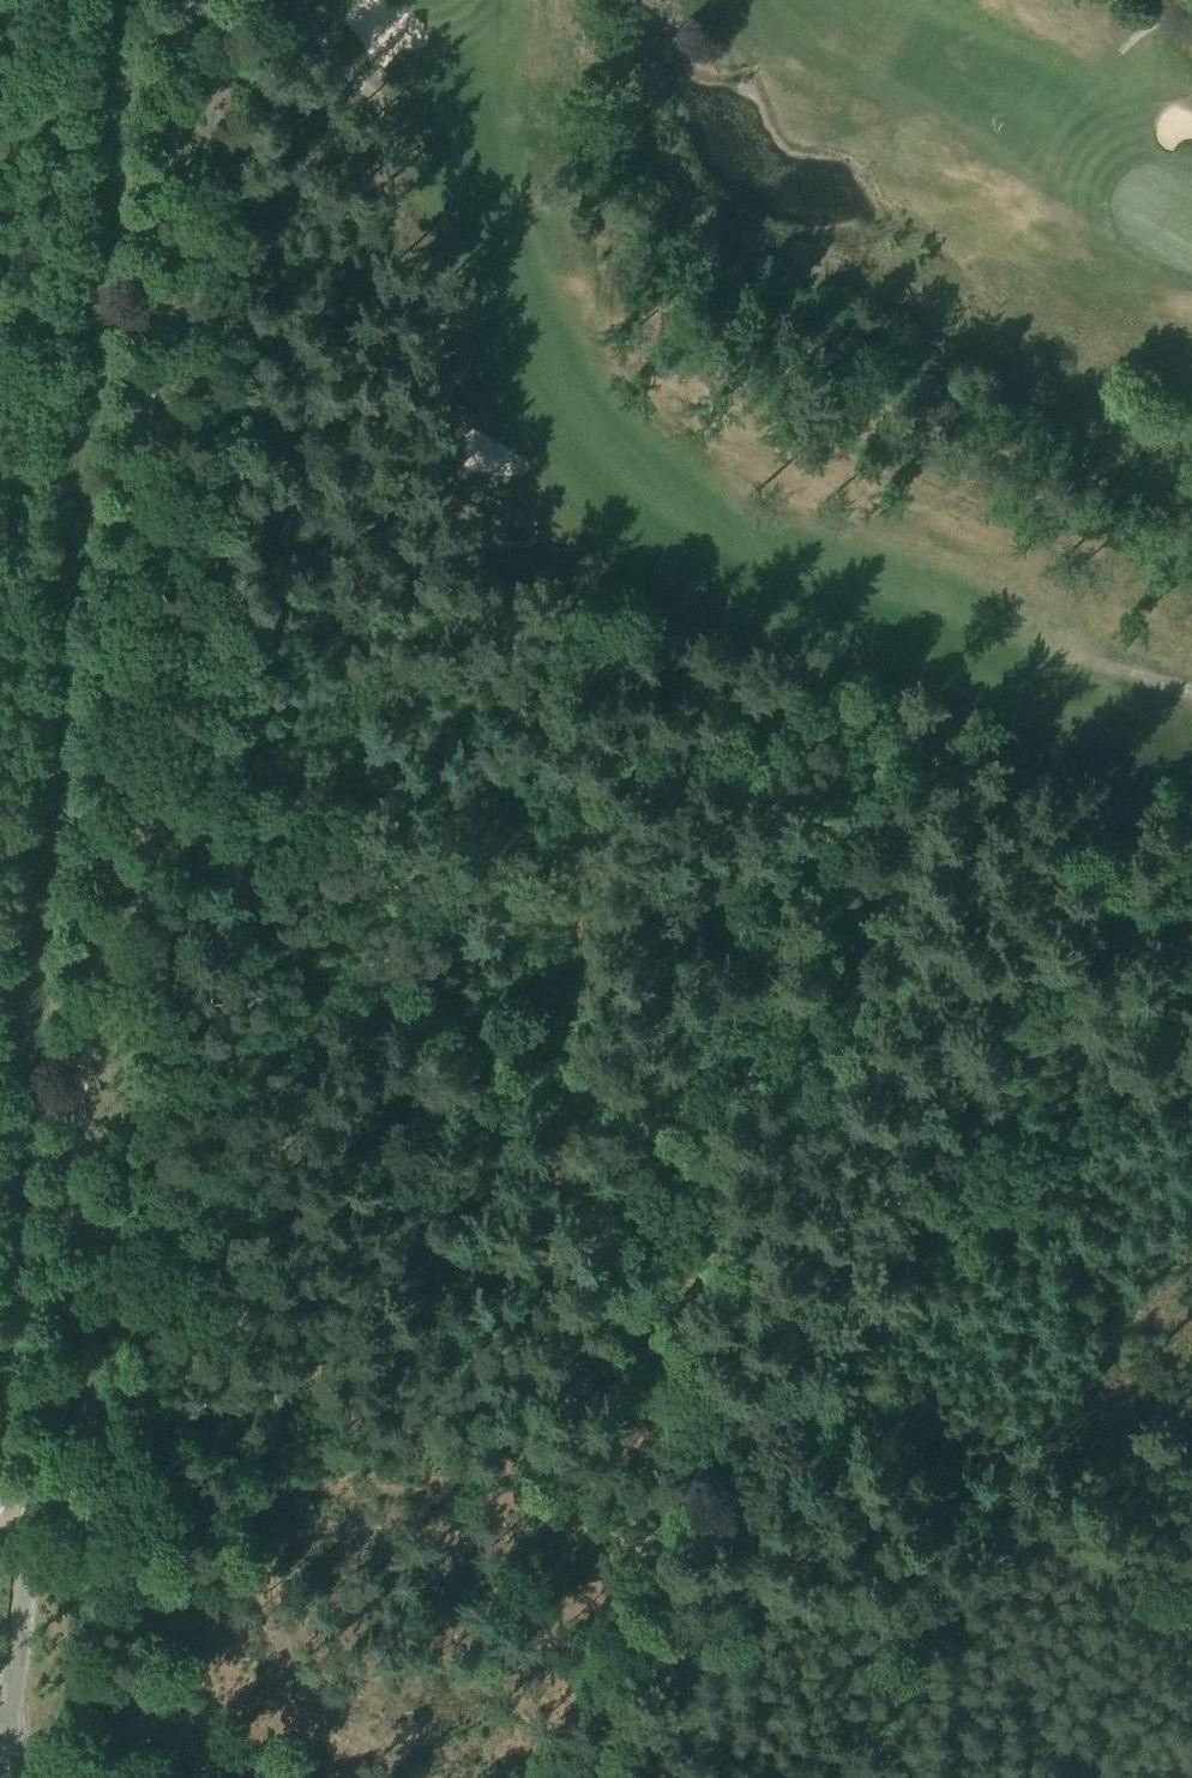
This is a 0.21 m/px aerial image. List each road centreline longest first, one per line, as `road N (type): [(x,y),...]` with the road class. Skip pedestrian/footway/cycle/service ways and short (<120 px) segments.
road 1 (unclassified): [(5,1767),(178,0)]

